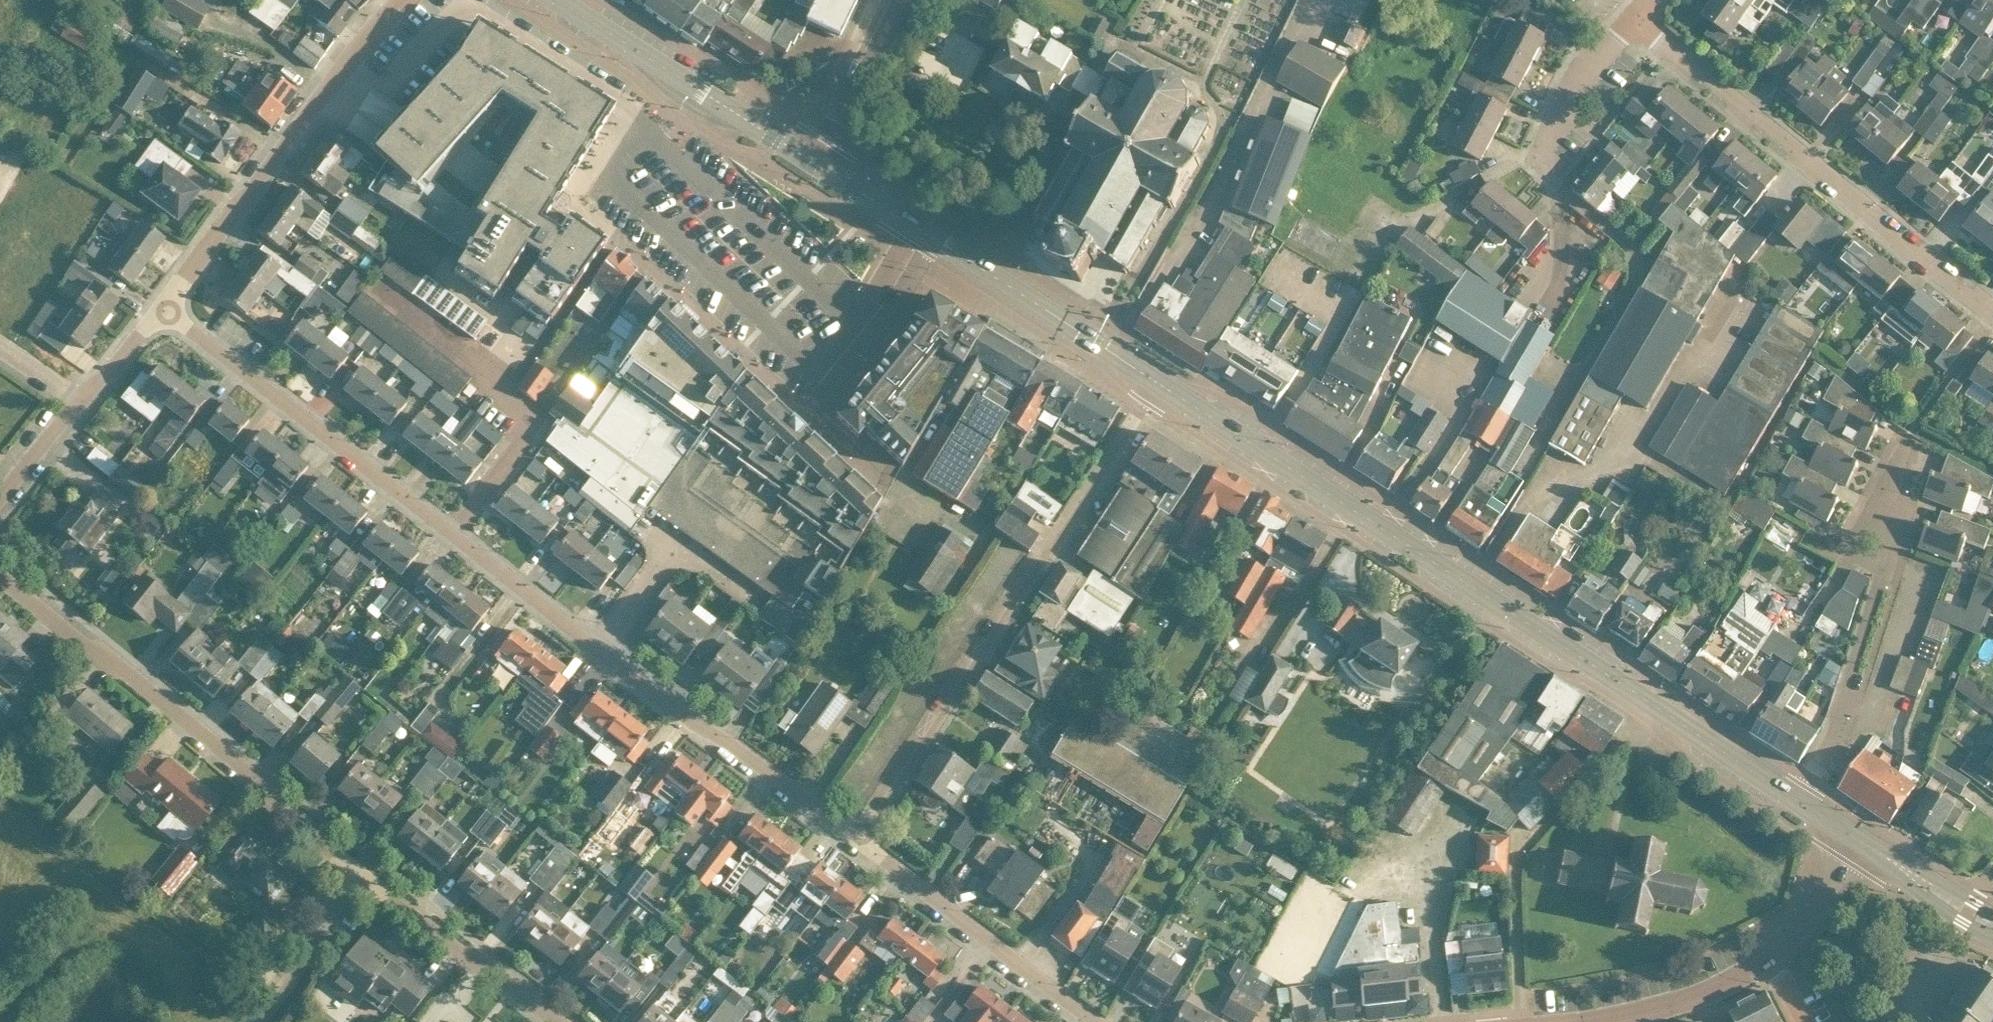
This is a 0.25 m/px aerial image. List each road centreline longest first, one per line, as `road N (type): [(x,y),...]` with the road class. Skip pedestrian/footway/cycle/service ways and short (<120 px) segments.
road 1 (residential): [(163,308),(598,649),(857,838)]
road 2 (secondary): [(1797,801),(1158,383)]
road 3 (residential): [(1145,403),(857,838)]
road 4 (residential): [(358,874),(273,804),(244,769),(0,576)]
road 5 (residential): [(1992,308),(1634,23)]
road 6 (residential): [(402,0),(364,37),(163,308)]
road 7 (secondary): [(816,163),(558,0)]
road 8 (residential): [(857,838),(1092,1021)]
road 9 (secondary): [(1158,383),(916,226)]
road 10 (residential): [(559,1021),(358,874)]
road 11 (residential): [(1806,787),(1838,717),(1885,564)]
road 12 (residential): [(1555,176),(1535,160),(1551,121),(1634,23)]
road 13 (residential): [(1598,1021),(1711,991),(1770,955)]
road 14 (secondary): [(816,163),(902,0)]
road 15 (unclassified): [(260,1021),(358,874)]
road 16 (secondary): [(1992,925),(1861,841)]
road 17 (residential): [(1770,955),(1861,841)]
road 18 (residential): [(76,403),(163,308)]

